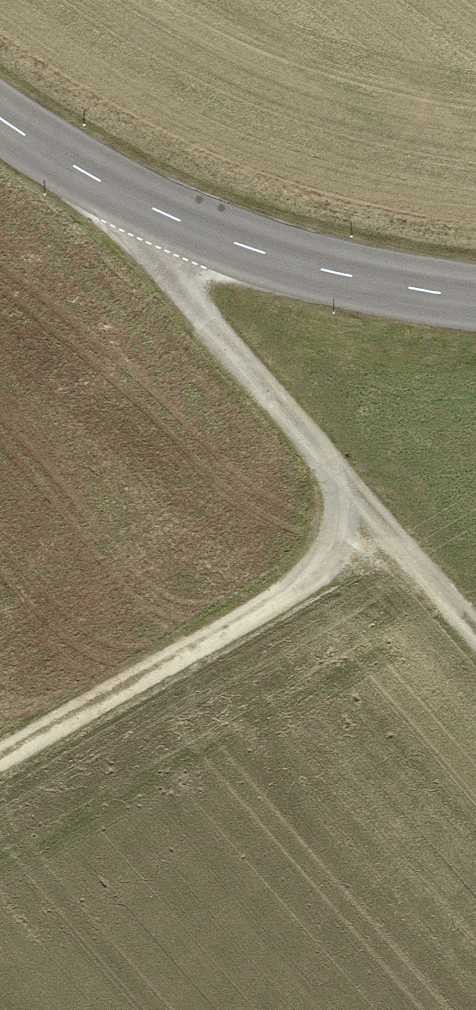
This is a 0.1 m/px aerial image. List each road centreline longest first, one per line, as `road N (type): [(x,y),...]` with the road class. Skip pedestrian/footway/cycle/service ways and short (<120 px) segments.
road 1 (track): [(151,210),(198,313),(475,645)]
road 2 (tertiary): [(475,297),(379,283),(225,240),(151,210),(0,117)]
road 3 (track): [(0,766),(384,540)]

